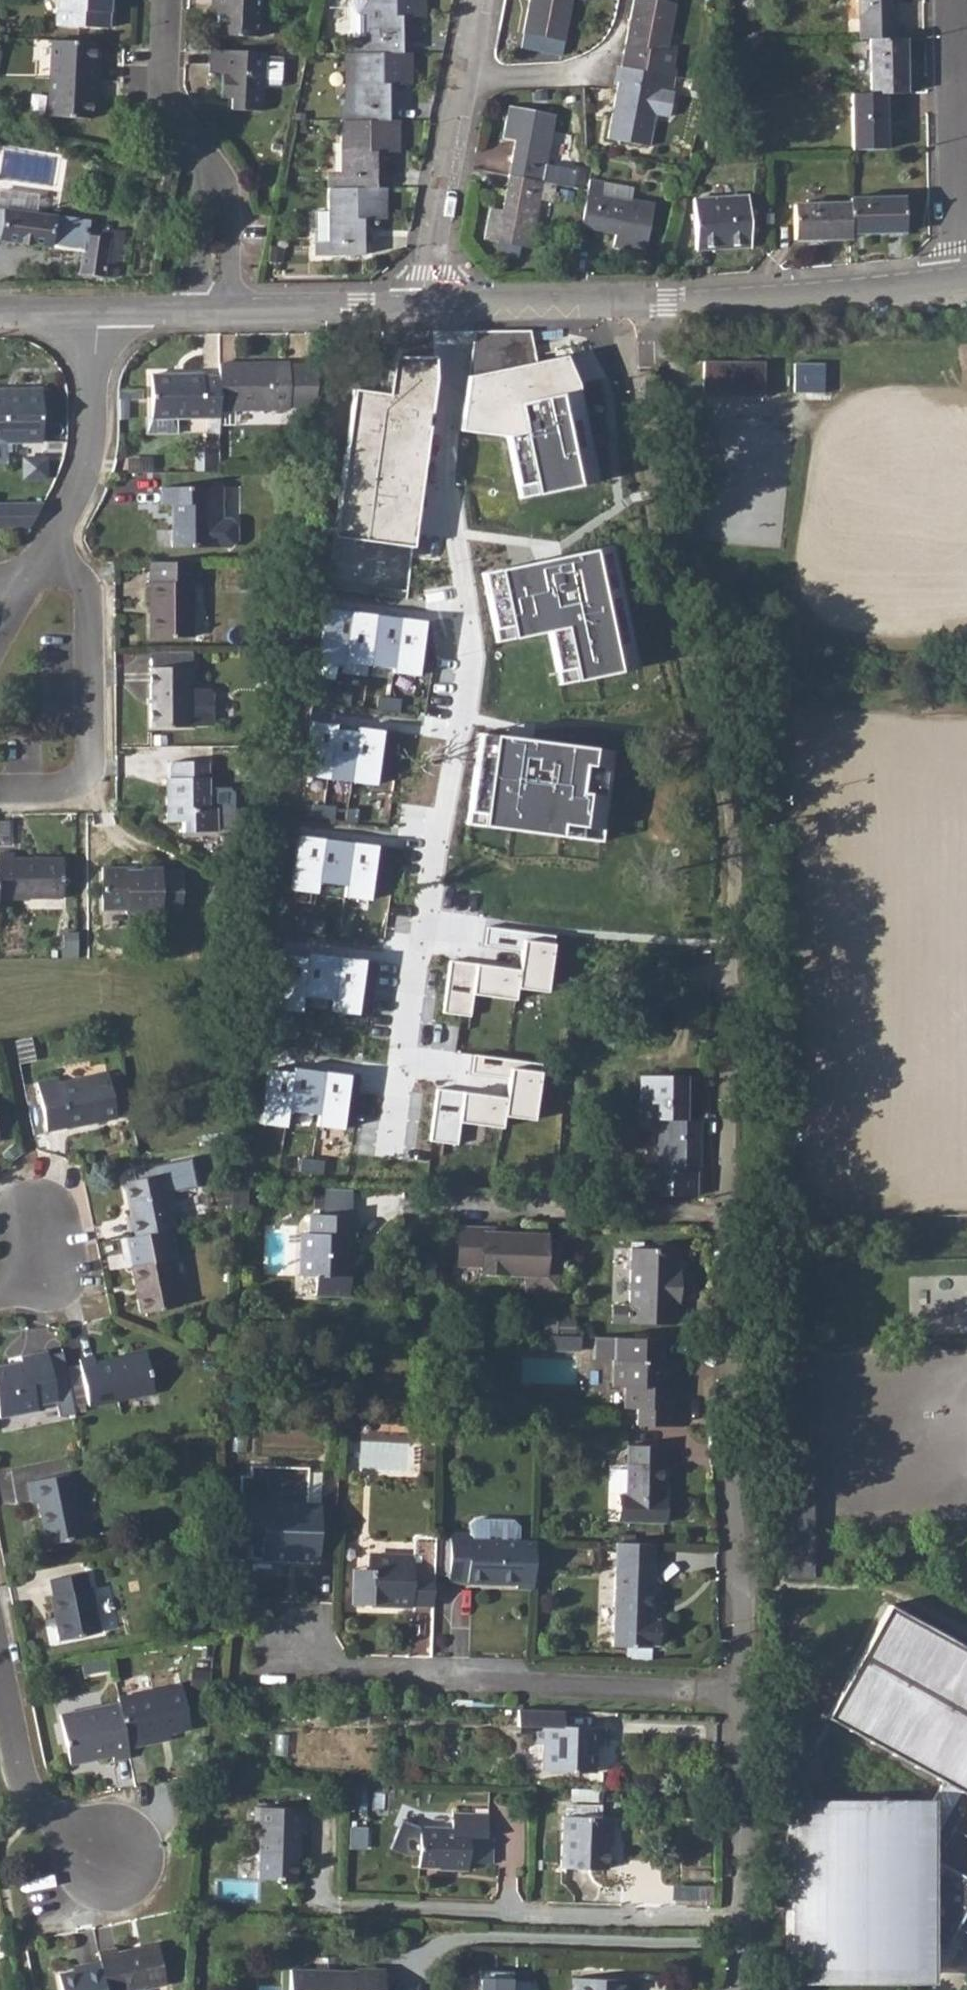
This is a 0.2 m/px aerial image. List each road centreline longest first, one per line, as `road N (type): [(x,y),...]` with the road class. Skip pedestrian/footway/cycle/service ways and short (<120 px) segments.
road 1 (residential): [(460,304),(433,584),(448,689),(386,1153)]
road 2 (tertiary): [(961,279),(783,298),(460,304)]
road 3 (residential): [(49,554),(89,586),(94,757),(72,788),(0,785)]
road 4 (residential): [(169,0),(164,93),(219,190),(219,307)]
road 5 (residential): [(422,305),(478,0)]
road 6 (residential): [(961,279),(955,0)]
road 7 (residential): [(0,1622),(38,1792),(76,1842),(111,1861)]
road 8 (residential): [(90,310),(93,449),(49,554)]
road 9 (tertiary): [(422,305),(219,307)]
road 10 (tertiary): [(219,307),(90,310)]

